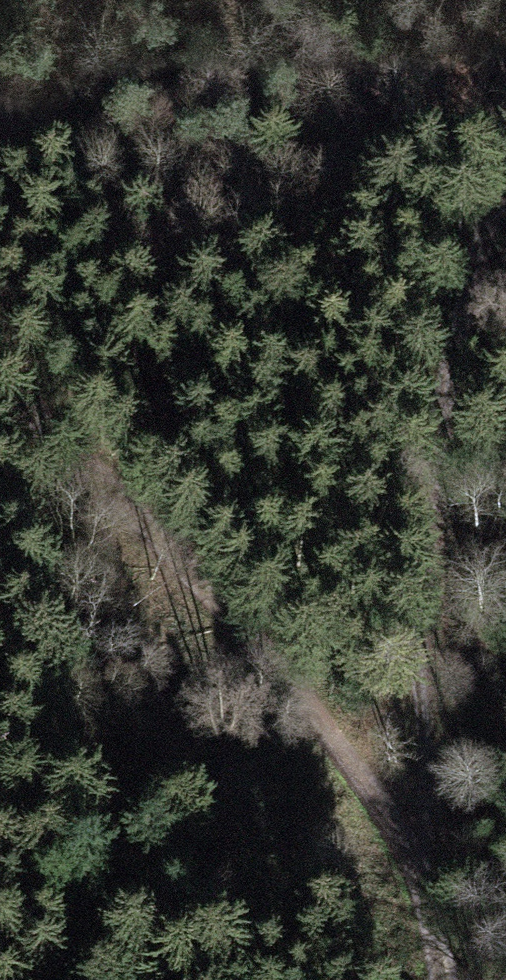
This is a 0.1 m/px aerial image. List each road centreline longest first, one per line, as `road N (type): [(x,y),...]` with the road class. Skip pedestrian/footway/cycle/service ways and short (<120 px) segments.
road 1 (track): [(430,872),(425,628),(436,498),(505,114)]
road 2 (track): [(0,387),(276,662),(430,872),(450,977)]

